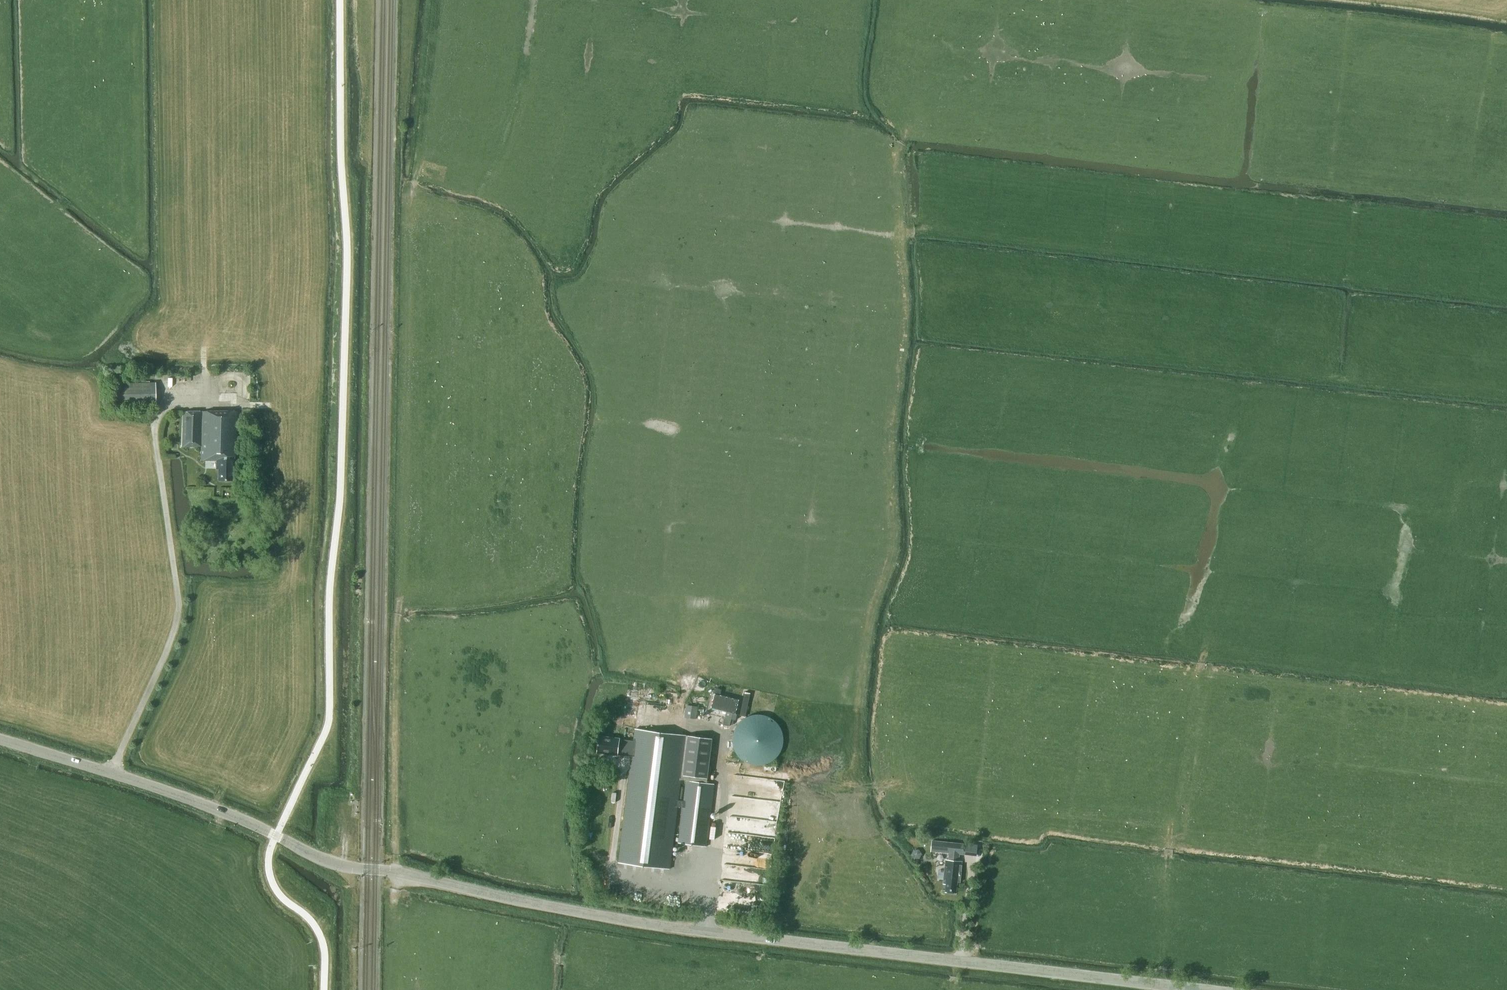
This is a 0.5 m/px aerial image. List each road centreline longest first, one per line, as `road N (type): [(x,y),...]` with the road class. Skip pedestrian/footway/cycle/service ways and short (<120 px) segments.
road 1 (tertiary): [(1206,989),(664,925),(351,868),(198,803),(0,740)]

